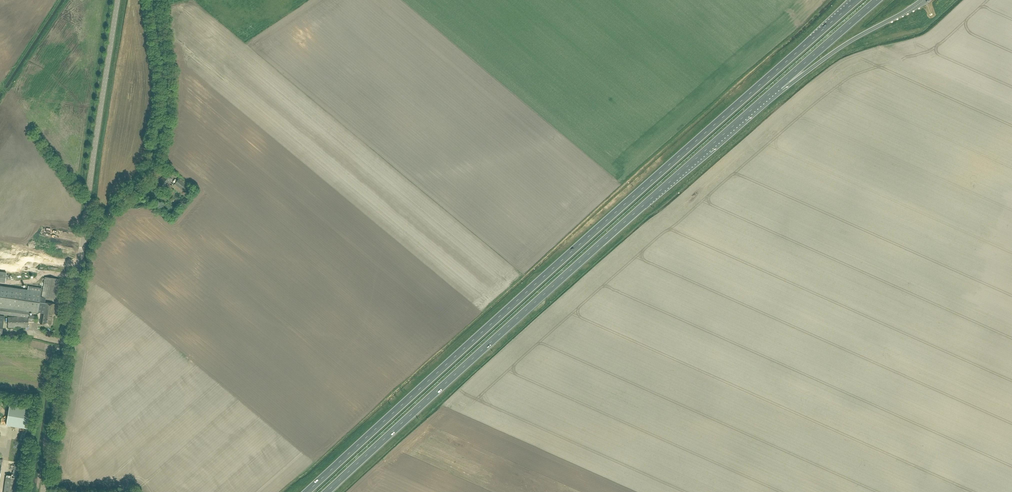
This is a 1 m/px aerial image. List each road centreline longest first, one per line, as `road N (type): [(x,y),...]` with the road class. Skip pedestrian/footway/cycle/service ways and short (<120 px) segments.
road 1 (trunk): [(856,0),(307,491)]
road 2 (trunk): [(326,491),(766,97)]
road 3 (unclassified): [(84,234),(94,233),(159,155),(169,92),(156,0)]
road 4 (tertiary): [(42,491),(84,234)]
road 5 (tertiary): [(84,234),(118,0)]
road 6 (trunk): [(766,97),(894,17)]
road 7 (trunk): [(766,97),(878,0)]

